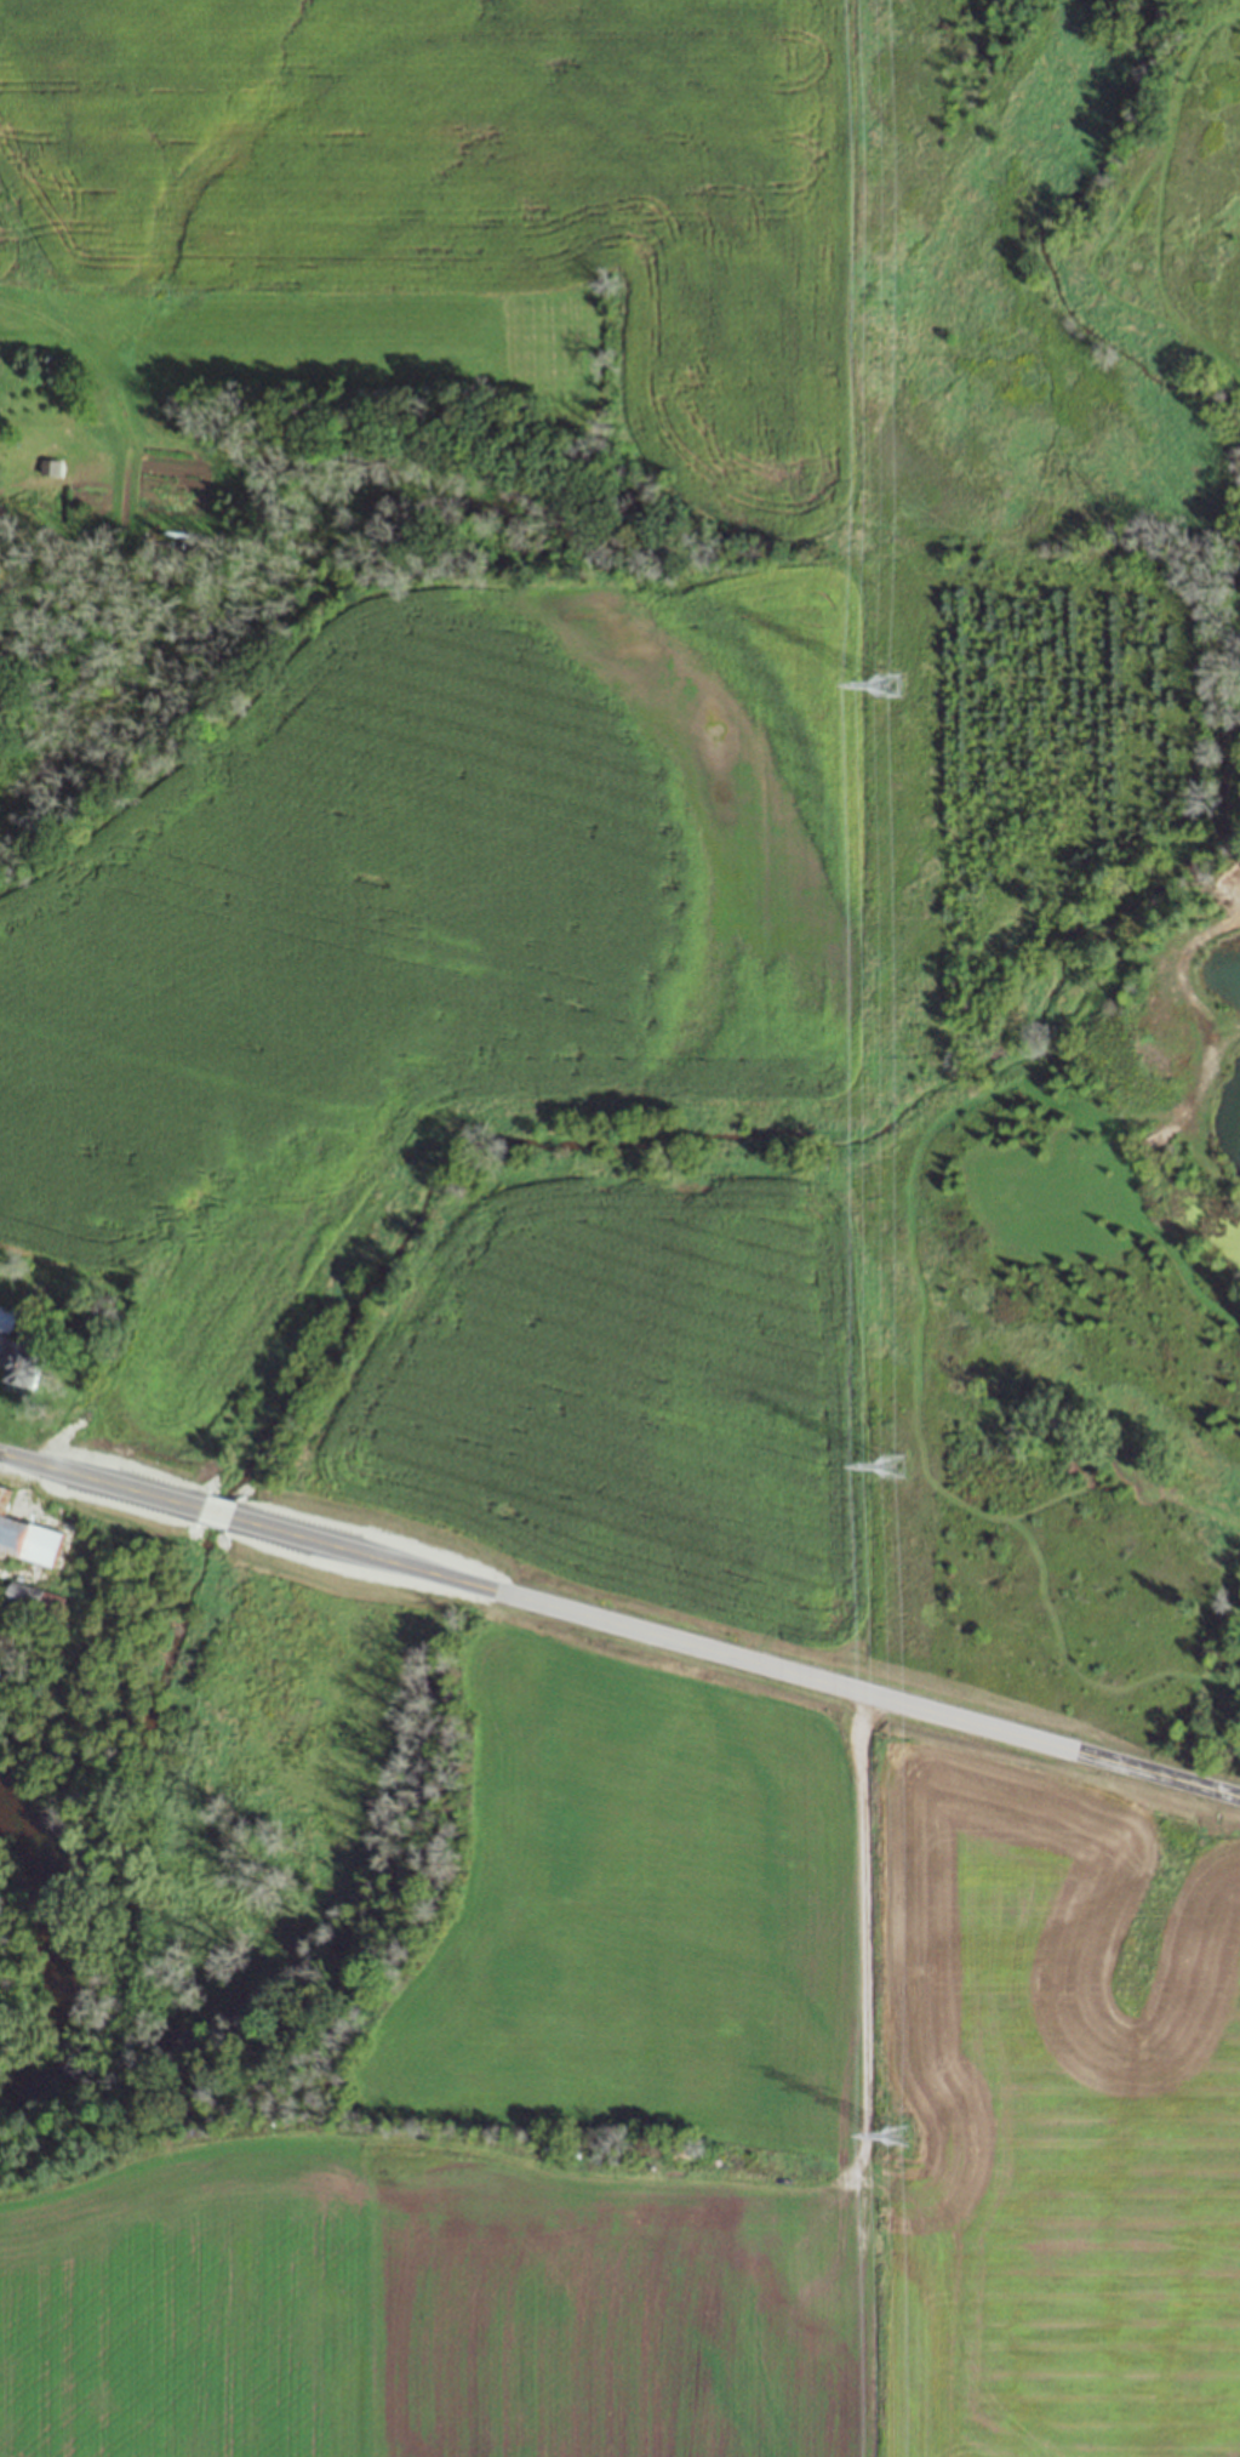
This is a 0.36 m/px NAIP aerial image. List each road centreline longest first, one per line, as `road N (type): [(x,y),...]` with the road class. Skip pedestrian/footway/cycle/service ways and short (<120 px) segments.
road 1 (secondary): [(1239,1797),(0,1453)]

